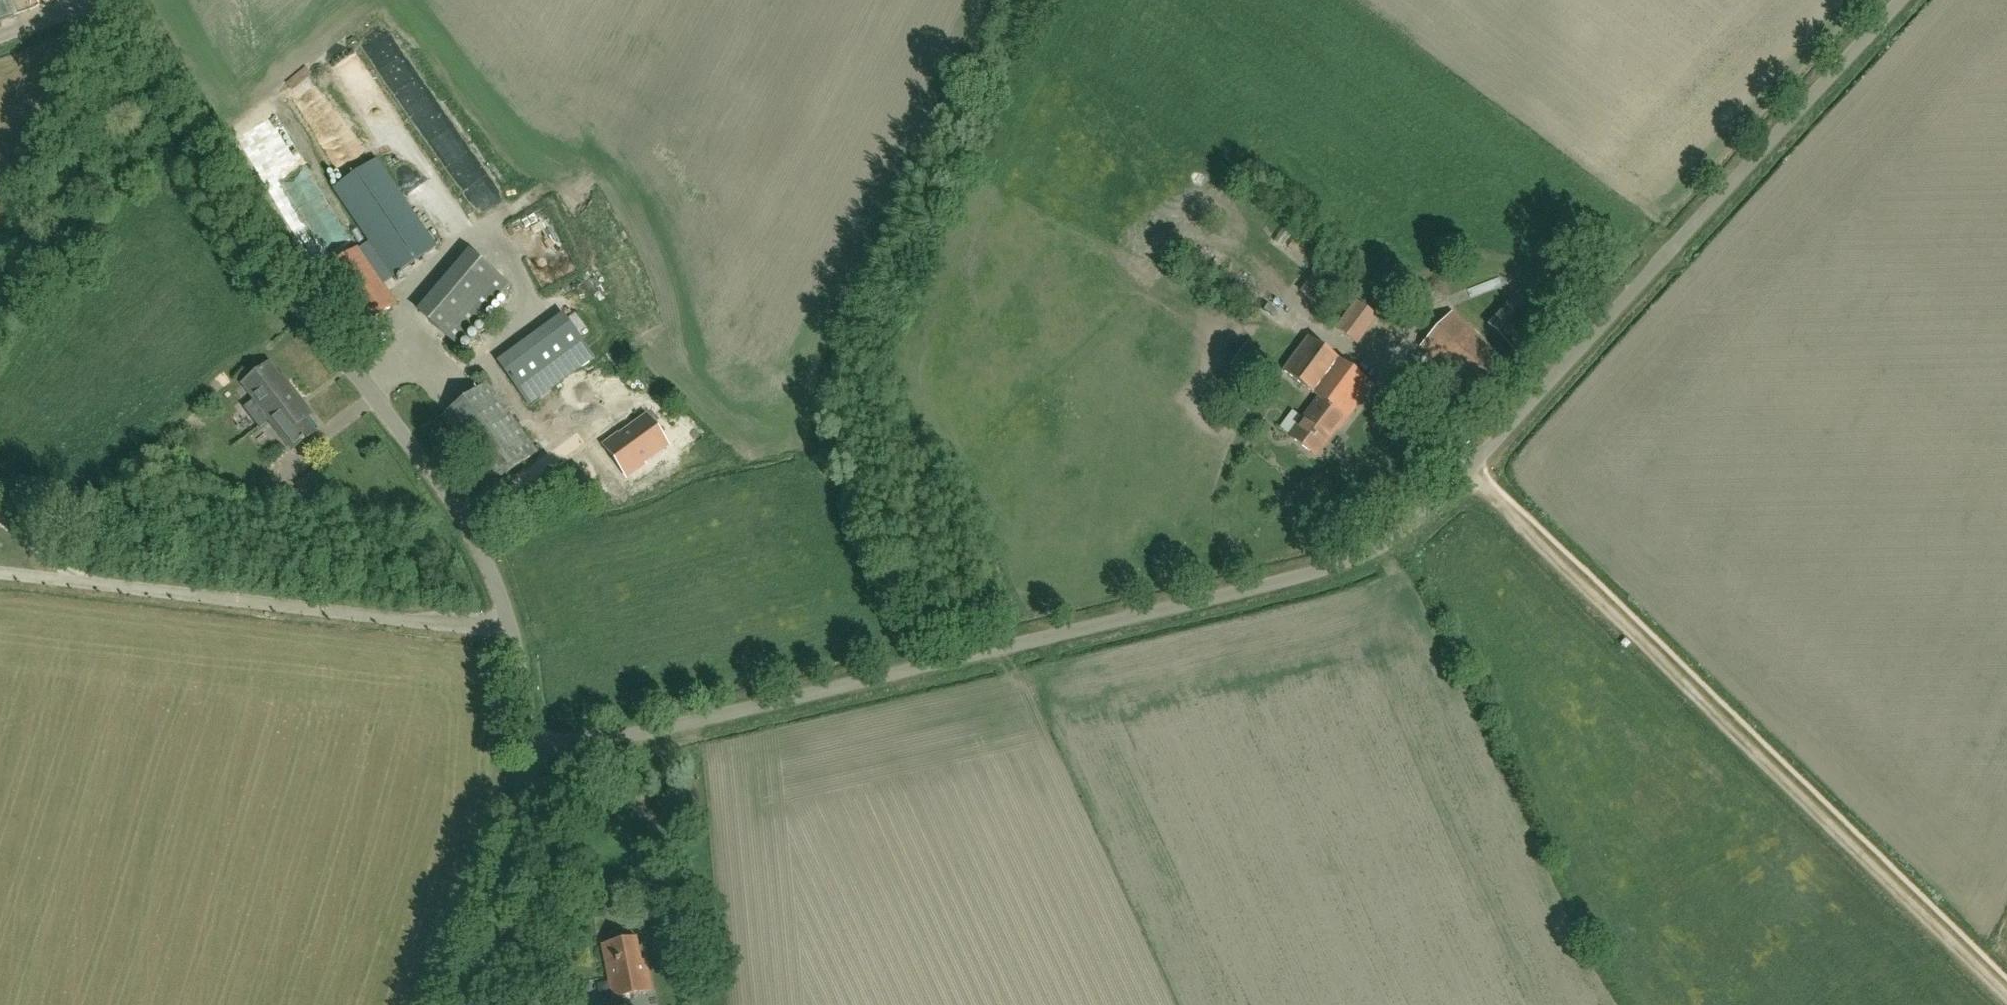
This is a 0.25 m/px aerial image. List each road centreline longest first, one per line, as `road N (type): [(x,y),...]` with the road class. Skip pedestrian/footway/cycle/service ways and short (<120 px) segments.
road 1 (unclassified): [(525,748),(787,700),(1331,568),(1373,549),(1476,467),(1899,0)]
road 2 (unclassified): [(525,748),(498,625),(469,552),(264,253),(122,0)]
road 3 (track): [(1471,472),(2006,995)]
road 4 (unclassified): [(457,1004),(508,863),(525,748)]

